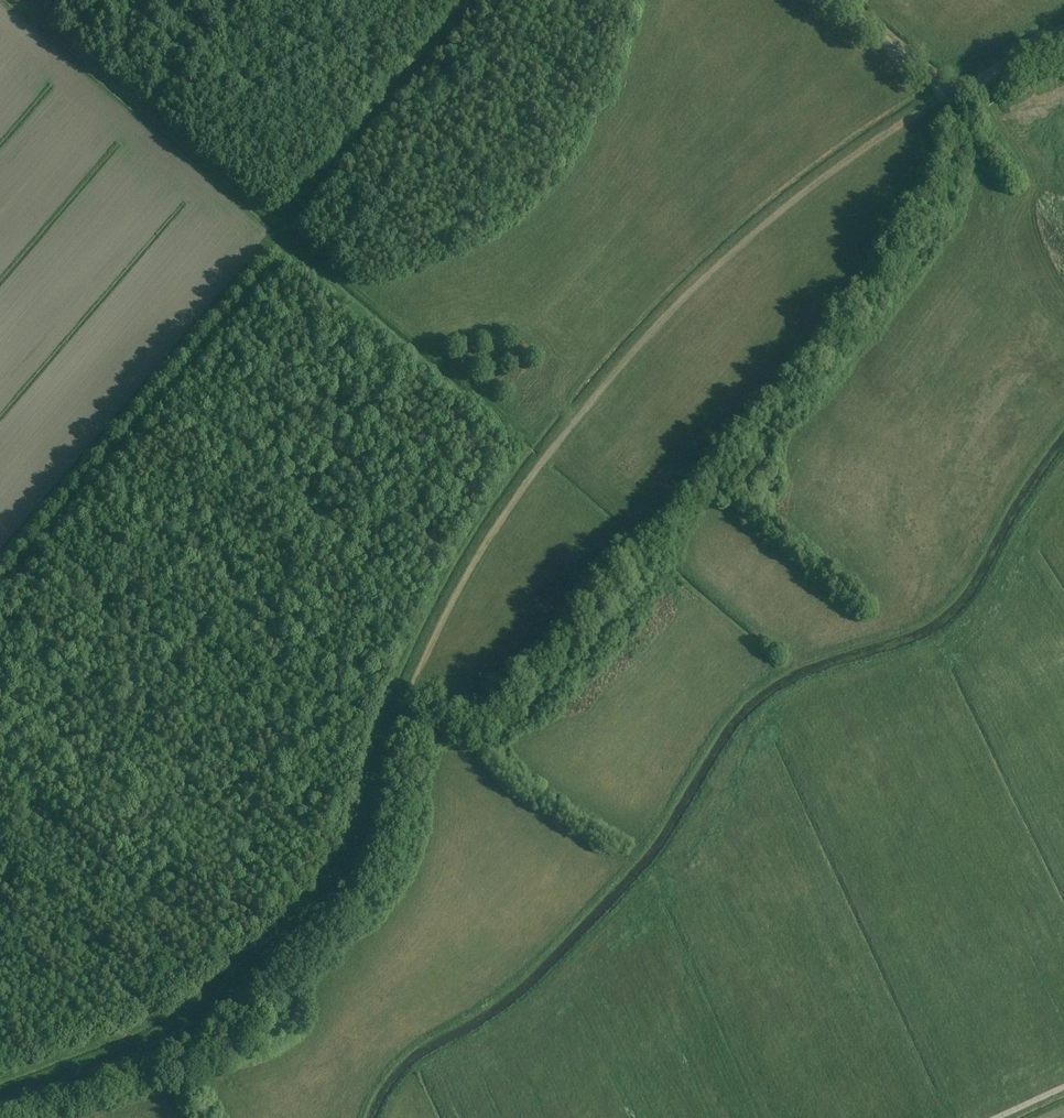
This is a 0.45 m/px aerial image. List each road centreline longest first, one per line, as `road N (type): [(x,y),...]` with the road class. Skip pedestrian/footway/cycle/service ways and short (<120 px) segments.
road 1 (unclassified): [(942,90),(835,0)]
road 2 (unclassified): [(942,90),(962,90),(1063,31)]

